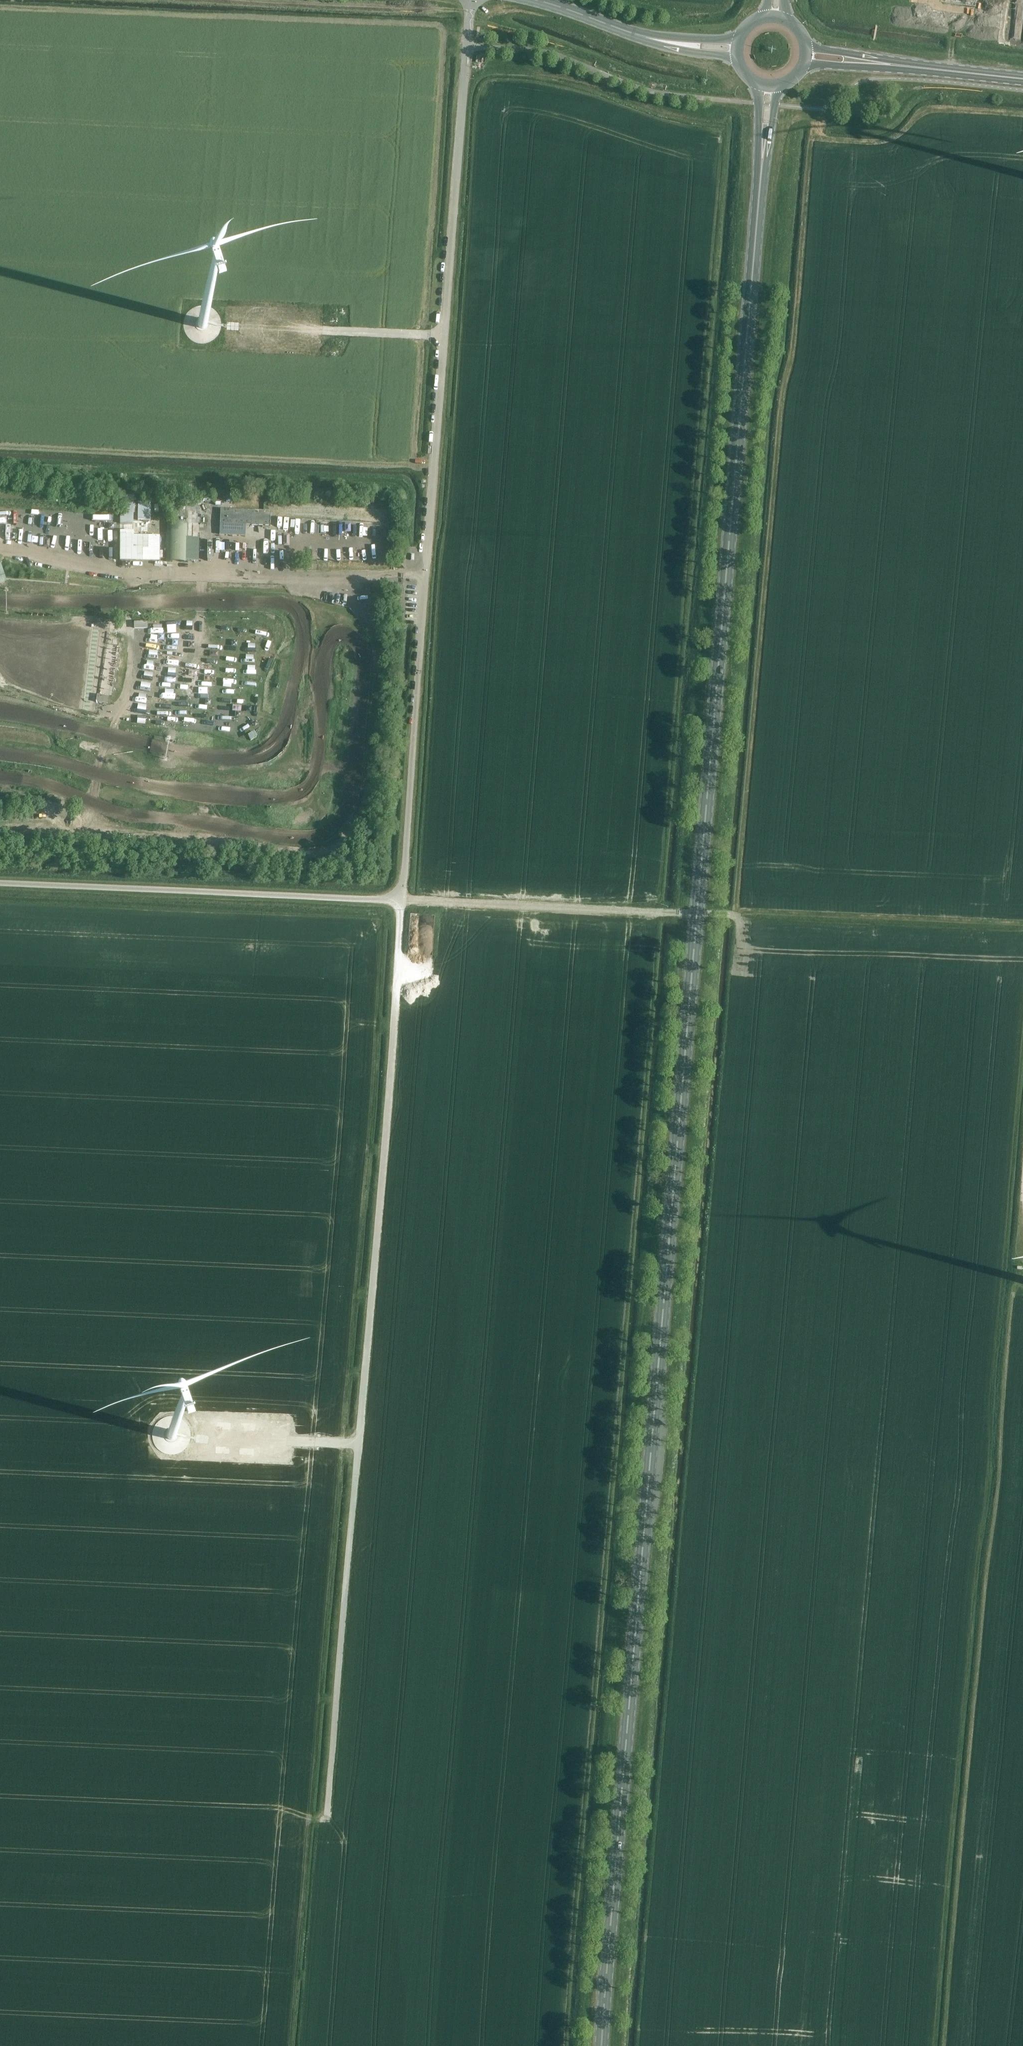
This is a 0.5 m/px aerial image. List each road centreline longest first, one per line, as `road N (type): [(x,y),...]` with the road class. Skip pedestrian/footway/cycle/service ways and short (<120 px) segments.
road 1 (primary): [(602,2045),(770,83)]
road 2 (unclassified): [(0,880),(398,901),(472,0)]
road 3 (secondary): [(1022,78),(804,55)]
road 4 (primary): [(739,49),(636,35),(539,0)]

